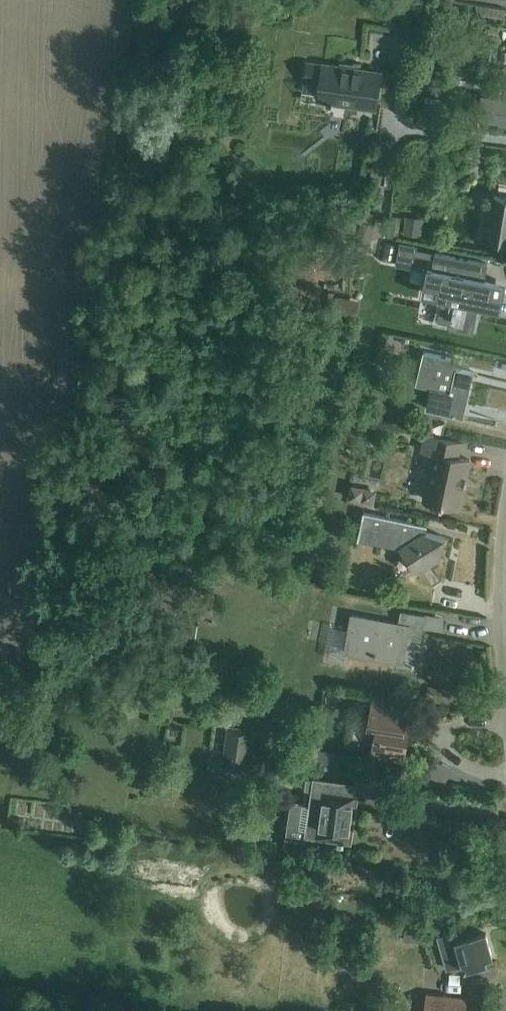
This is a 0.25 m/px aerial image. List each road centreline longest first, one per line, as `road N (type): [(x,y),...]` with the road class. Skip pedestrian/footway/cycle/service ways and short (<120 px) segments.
road 1 (unclassified): [(505,700),(505,502)]

